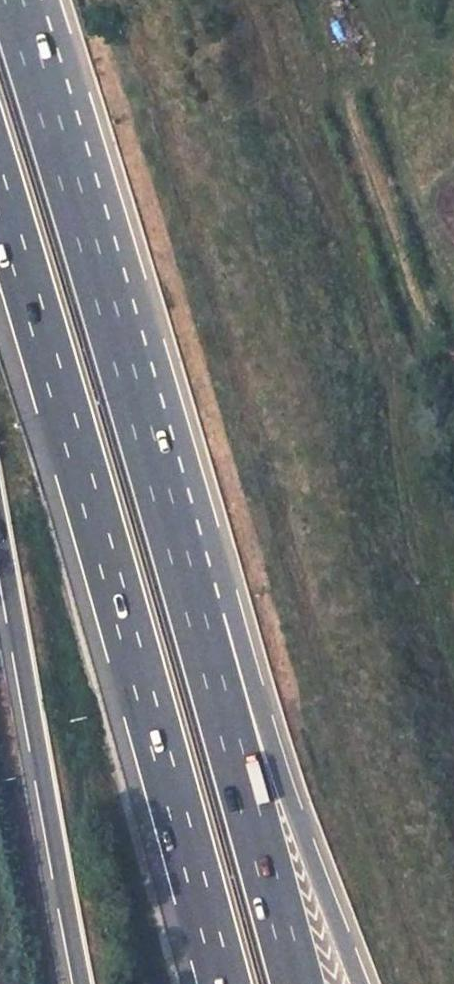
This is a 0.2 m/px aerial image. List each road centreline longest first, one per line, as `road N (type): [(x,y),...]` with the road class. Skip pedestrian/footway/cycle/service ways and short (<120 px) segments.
road 1 (motorway): [(0,196),(225,983)]
road 2 (motorway): [(171,525),(14,0)]
road 3 (motorway): [(359,983),(171,525)]
road 4 (motorway): [(297,983),(171,525)]
road 5 (motorway): [(0,520),(85,983)]

